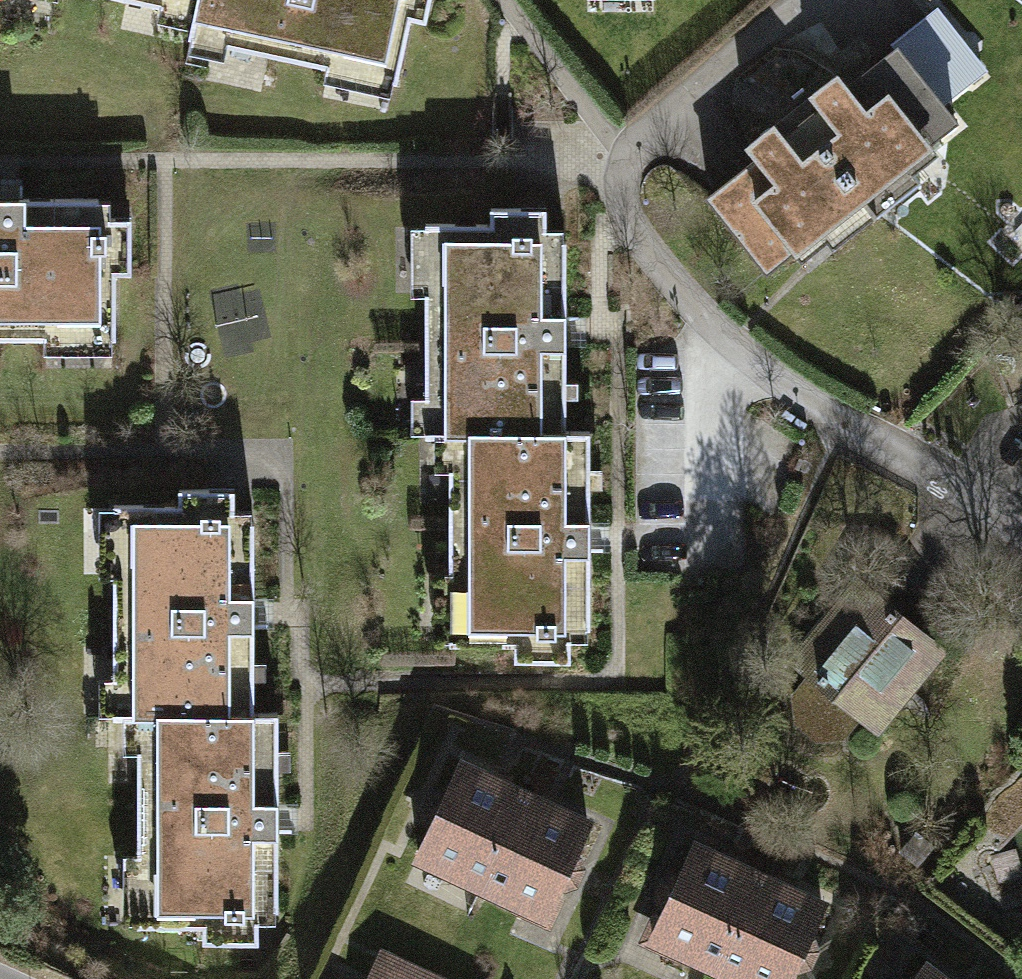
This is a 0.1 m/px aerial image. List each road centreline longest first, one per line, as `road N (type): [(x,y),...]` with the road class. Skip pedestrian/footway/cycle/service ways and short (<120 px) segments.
road 1 (residential): [(1021,531),(727,361),(613,213),(631,152),(822,0)]

